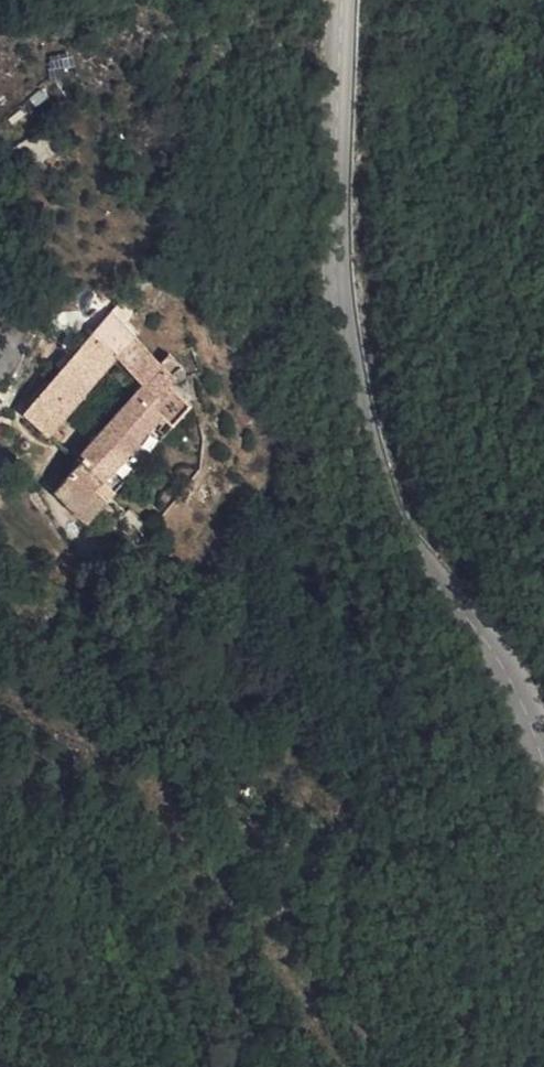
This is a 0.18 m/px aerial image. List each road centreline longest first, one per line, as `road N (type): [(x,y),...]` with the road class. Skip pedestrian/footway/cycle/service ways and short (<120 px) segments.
road 1 (secondary): [(543,762),(486,642),(416,559),(373,474),(351,394),(336,293),(342,0)]

